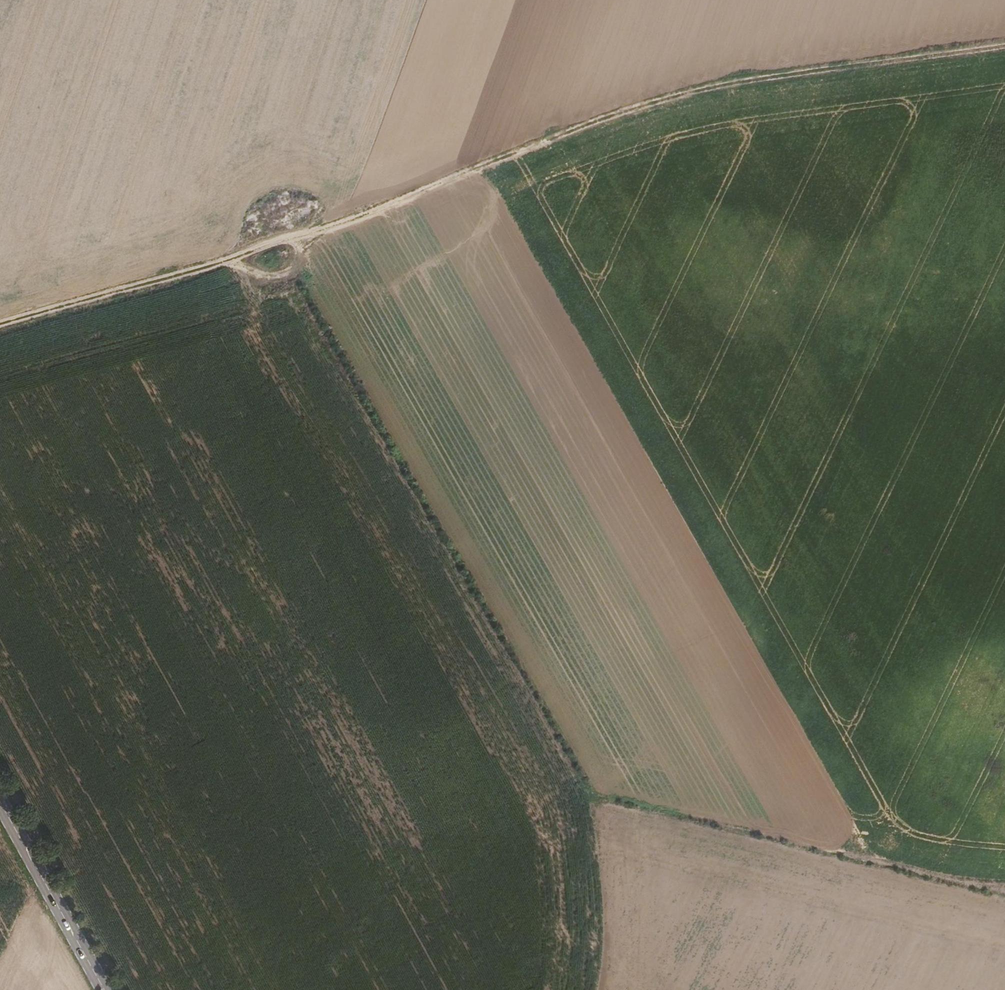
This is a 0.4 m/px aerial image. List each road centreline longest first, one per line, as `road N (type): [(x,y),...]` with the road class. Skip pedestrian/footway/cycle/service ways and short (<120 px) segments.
road 1 (track): [(0,324),(322,230),(653,103),(731,84),(1004,46)]
road 2 (primary): [(0,800),(105,989)]

